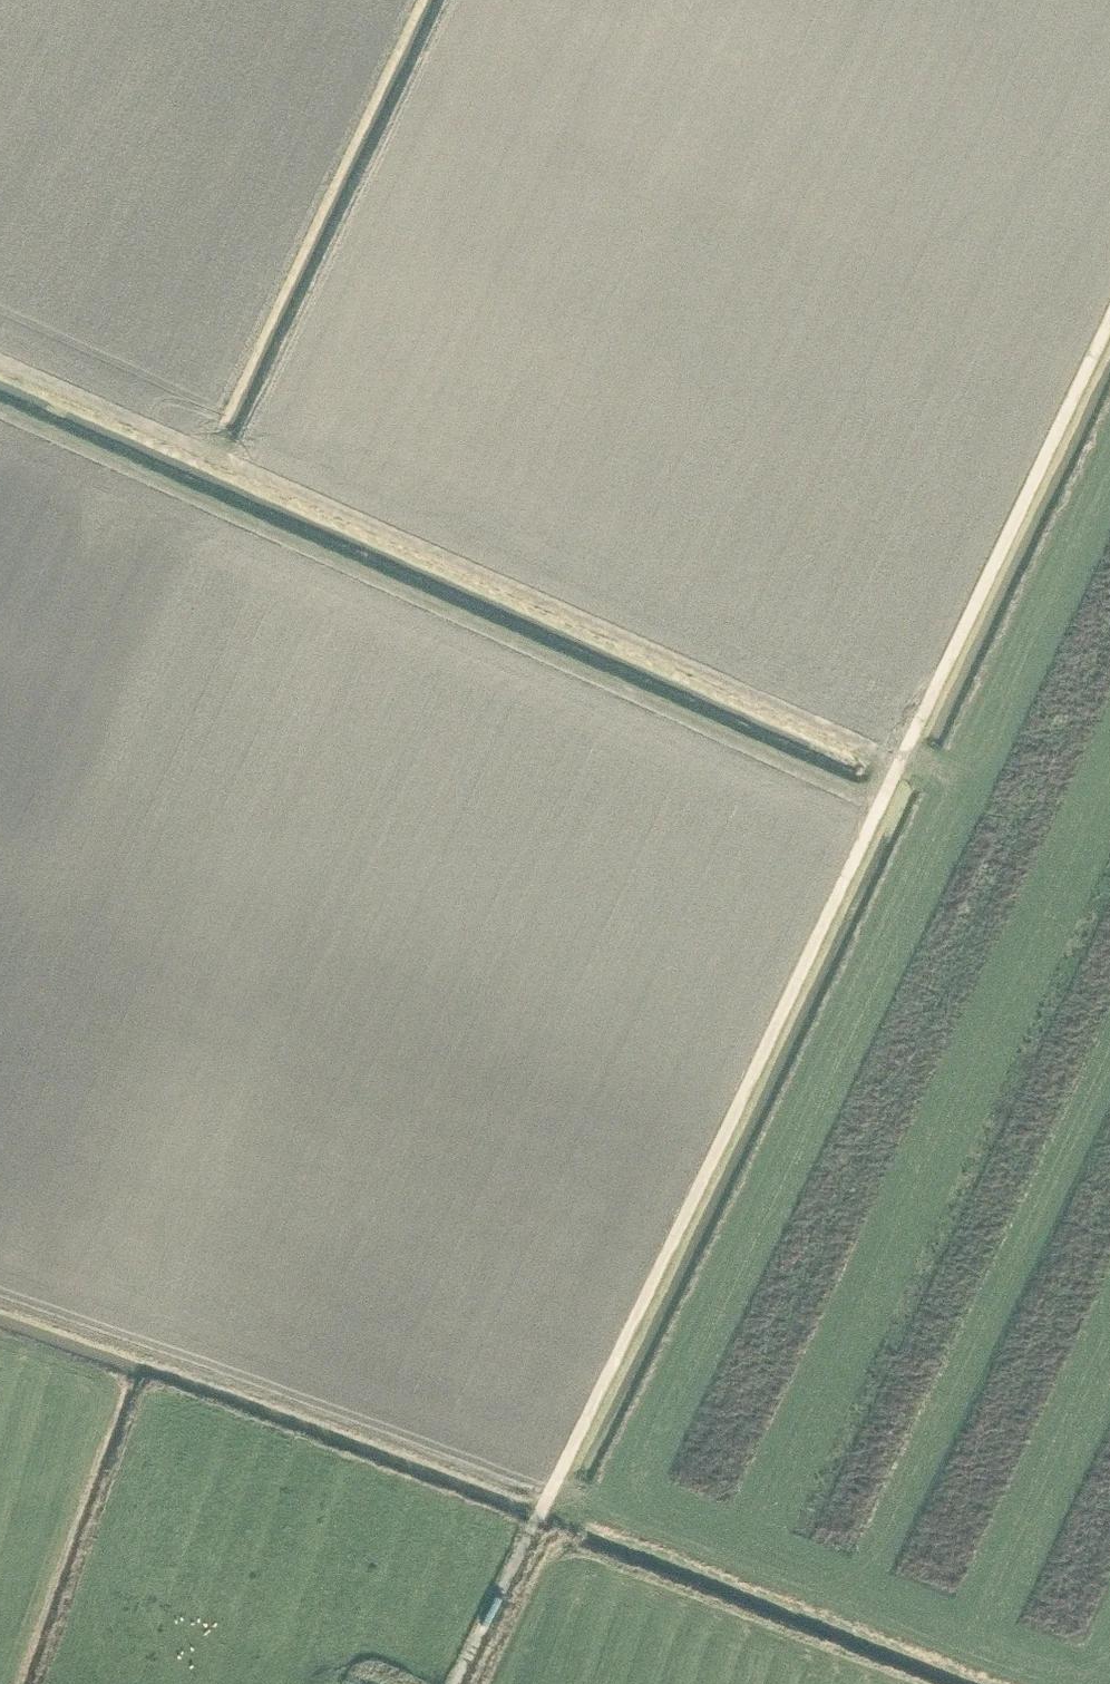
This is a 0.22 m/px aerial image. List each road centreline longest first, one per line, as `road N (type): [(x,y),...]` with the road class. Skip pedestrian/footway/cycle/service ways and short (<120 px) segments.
road 1 (track): [(556,1479),(1109,303)]

